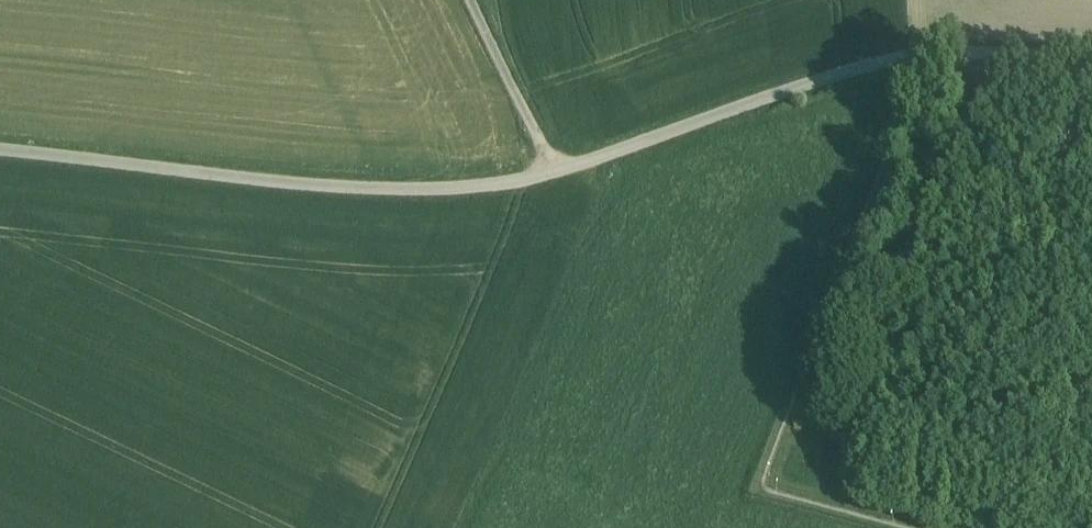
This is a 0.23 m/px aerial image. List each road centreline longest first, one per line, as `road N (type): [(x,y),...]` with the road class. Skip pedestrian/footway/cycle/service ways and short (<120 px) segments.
road 1 (unclassified): [(0,147),(405,189),(560,168),(919,46),(1091,56)]

